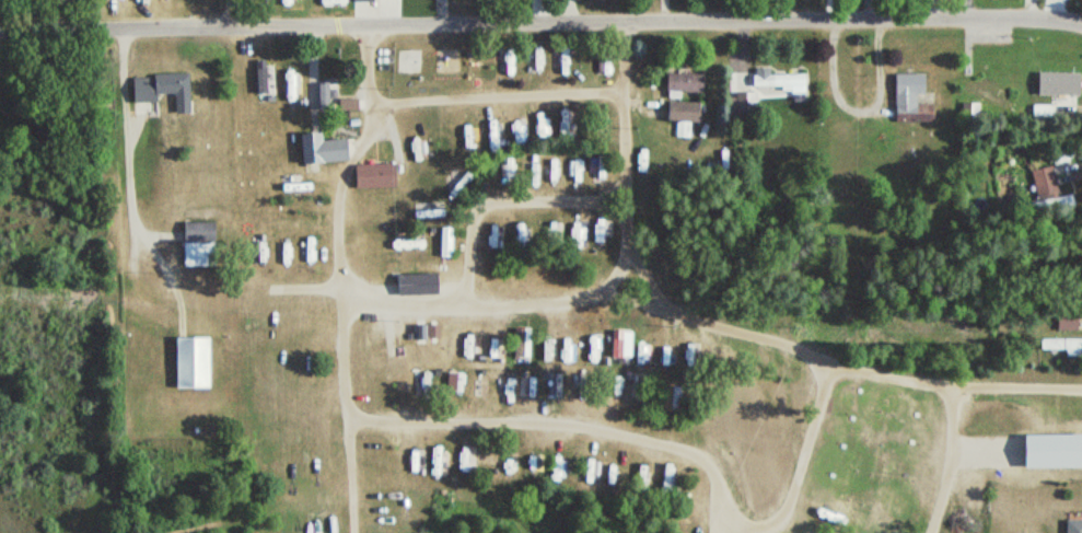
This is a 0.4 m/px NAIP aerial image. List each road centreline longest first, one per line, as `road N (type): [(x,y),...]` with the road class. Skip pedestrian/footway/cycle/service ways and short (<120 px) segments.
road 1 (residential): [(0,30),(1081,21)]

